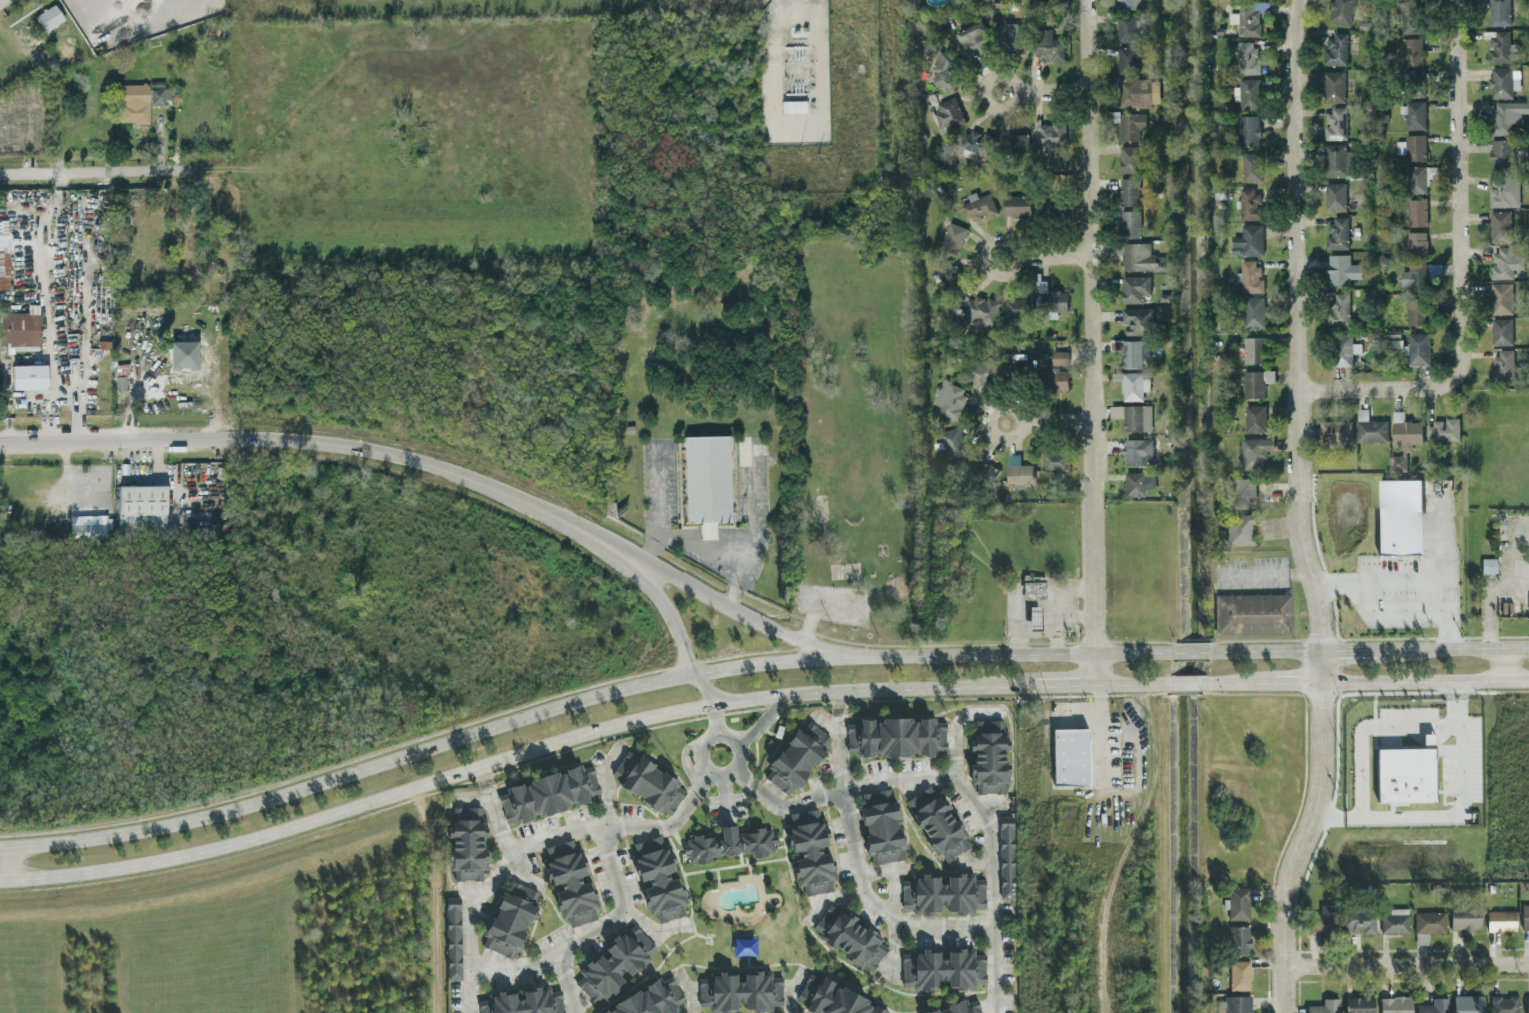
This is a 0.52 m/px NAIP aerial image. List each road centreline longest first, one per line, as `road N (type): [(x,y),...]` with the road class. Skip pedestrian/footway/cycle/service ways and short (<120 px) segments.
road 1 (residential): [(1297,0),(1289,45),(1297,476),(1319,597),(1326,781),(1292,877),(1286,1012)]
road 2 (secondary): [(896,657),(693,675),(579,700),(235,812),(0,847)]
road 3 (secondary): [(0,881),(177,859),(594,733),(717,706)]
road 4 (tertiary): [(636,562),(510,494),(395,455),(269,439),(0,441)]
road 5 (residential): [(1083,0),(1092,655)]
road 6 (residential): [(1457,0),(1463,349),(1459,372),(1442,386)]
road 7 (secondary): [(717,706),(897,688),(1037,687)]
road 8 (secondary): [(1528,649),(1209,654)]
road 9 (tertiary): [(896,657),(787,638),(636,562)]
road 10 (track): [(218,438),(177,287),(173,170)]
road 11 (residential): [(1528,965),(1286,969)]
road 12 (residential): [(221,169),(0,174)]
road 13 (secondary): [(1324,683),(1528,682)]
road 14 (secondary): [(1092,655),(896,657)]
road 15 (tertiary): [(636,562),(717,706)]
road 16 (residential): [(1442,386),(1295,389)]

